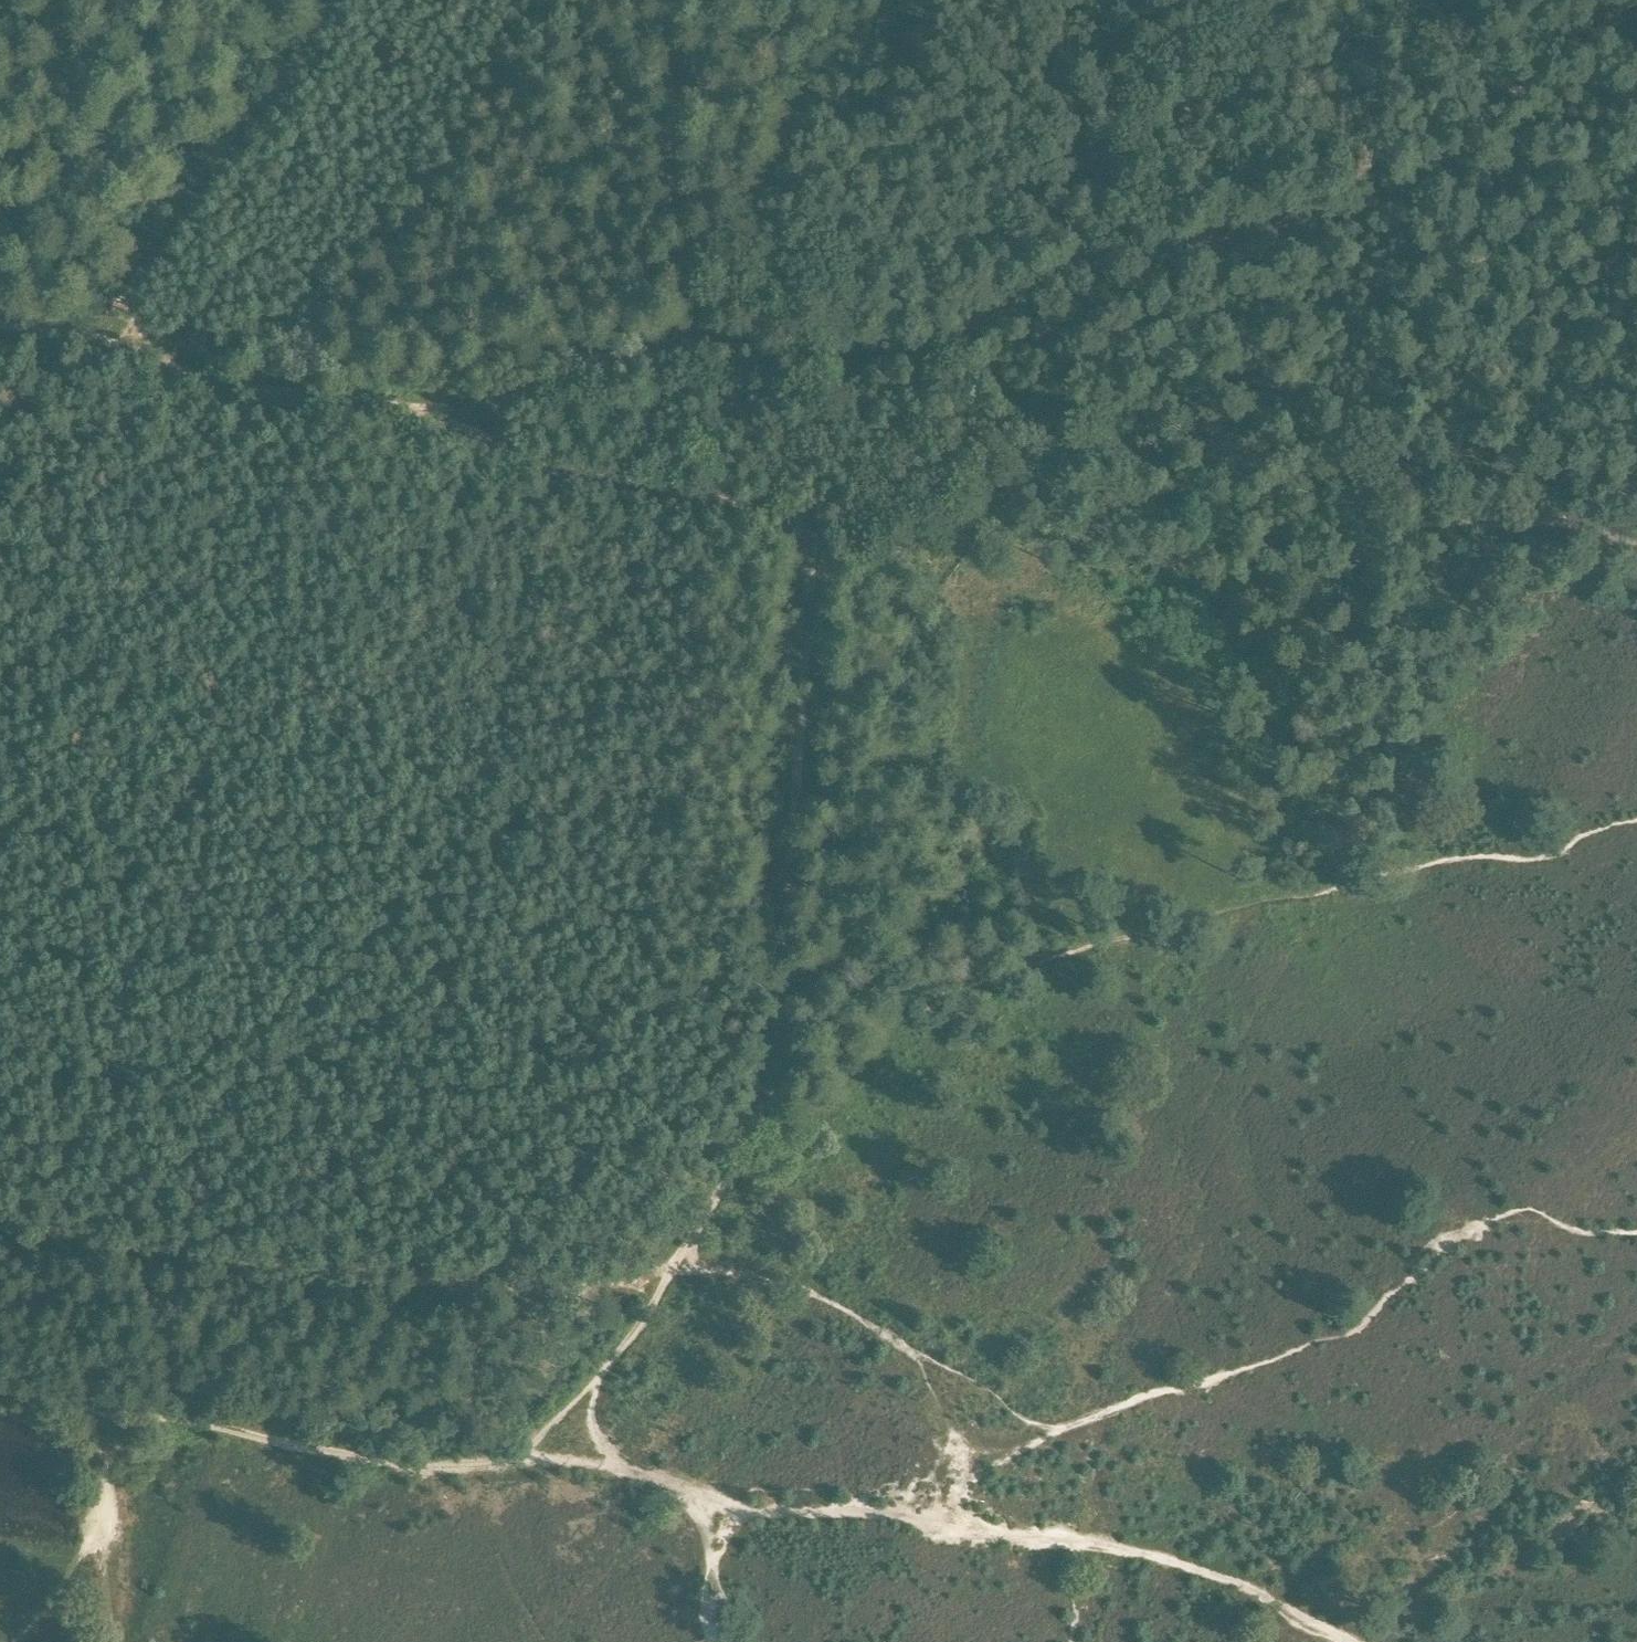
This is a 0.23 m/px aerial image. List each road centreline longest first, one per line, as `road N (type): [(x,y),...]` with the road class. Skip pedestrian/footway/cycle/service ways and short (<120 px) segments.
road 1 (track): [(806,531),(814,559),(779,1082),(643,1322),(516,1457)]
road 2 (track): [(1636,15),(1595,38),(1403,190),(1354,212),(941,341),(723,358)]
road 3 (track): [(673,0),(669,73),(683,193),(723,358),(533,397),(438,407)]
road 4 (track): [(516,1457),(452,1465),(360,1458),(0,1382)]
road 5 (track): [(438,407),(453,423),(549,469),(770,508),(806,531)]
road 6 (track): [(698,1494),(620,1468),(516,1457)]

